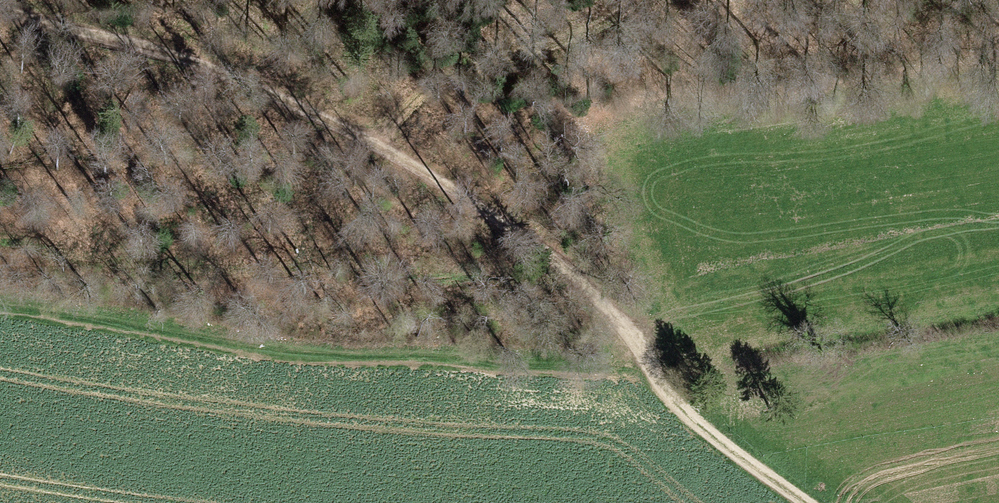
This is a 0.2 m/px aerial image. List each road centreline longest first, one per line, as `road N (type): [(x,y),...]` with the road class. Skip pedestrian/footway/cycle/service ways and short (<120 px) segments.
road 1 (track): [(812,502),(682,409),(625,334),(548,260),(424,172),(202,64),(0,9)]
road 2 (track): [(375,146),(447,79),(587,34),(638,0)]

